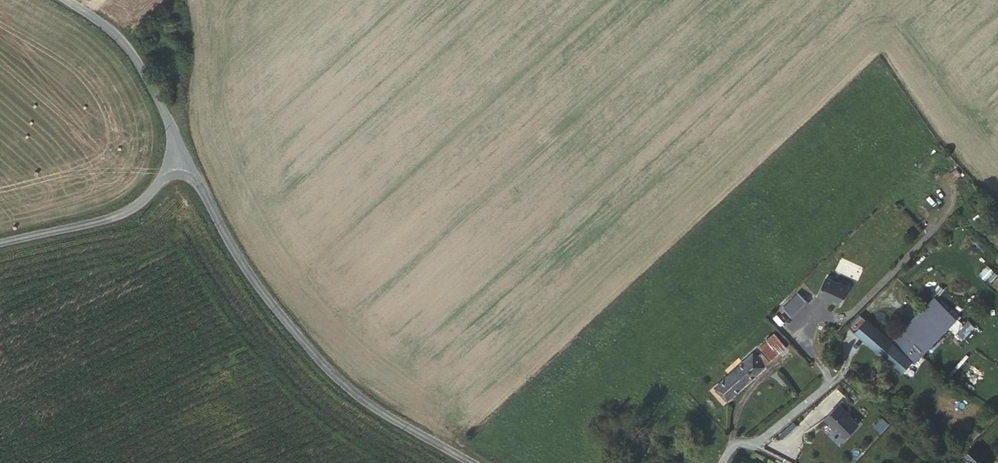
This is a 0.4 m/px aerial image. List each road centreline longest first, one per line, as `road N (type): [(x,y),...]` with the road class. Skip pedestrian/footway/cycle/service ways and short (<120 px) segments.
road 1 (unclassified): [(173,139),(240,261),(325,367),(470,462)]
road 2 (unclassified): [(173,139),(160,174),(132,204),(0,242)]
road 3 (unclassified): [(66,0),(122,41),(173,139)]

